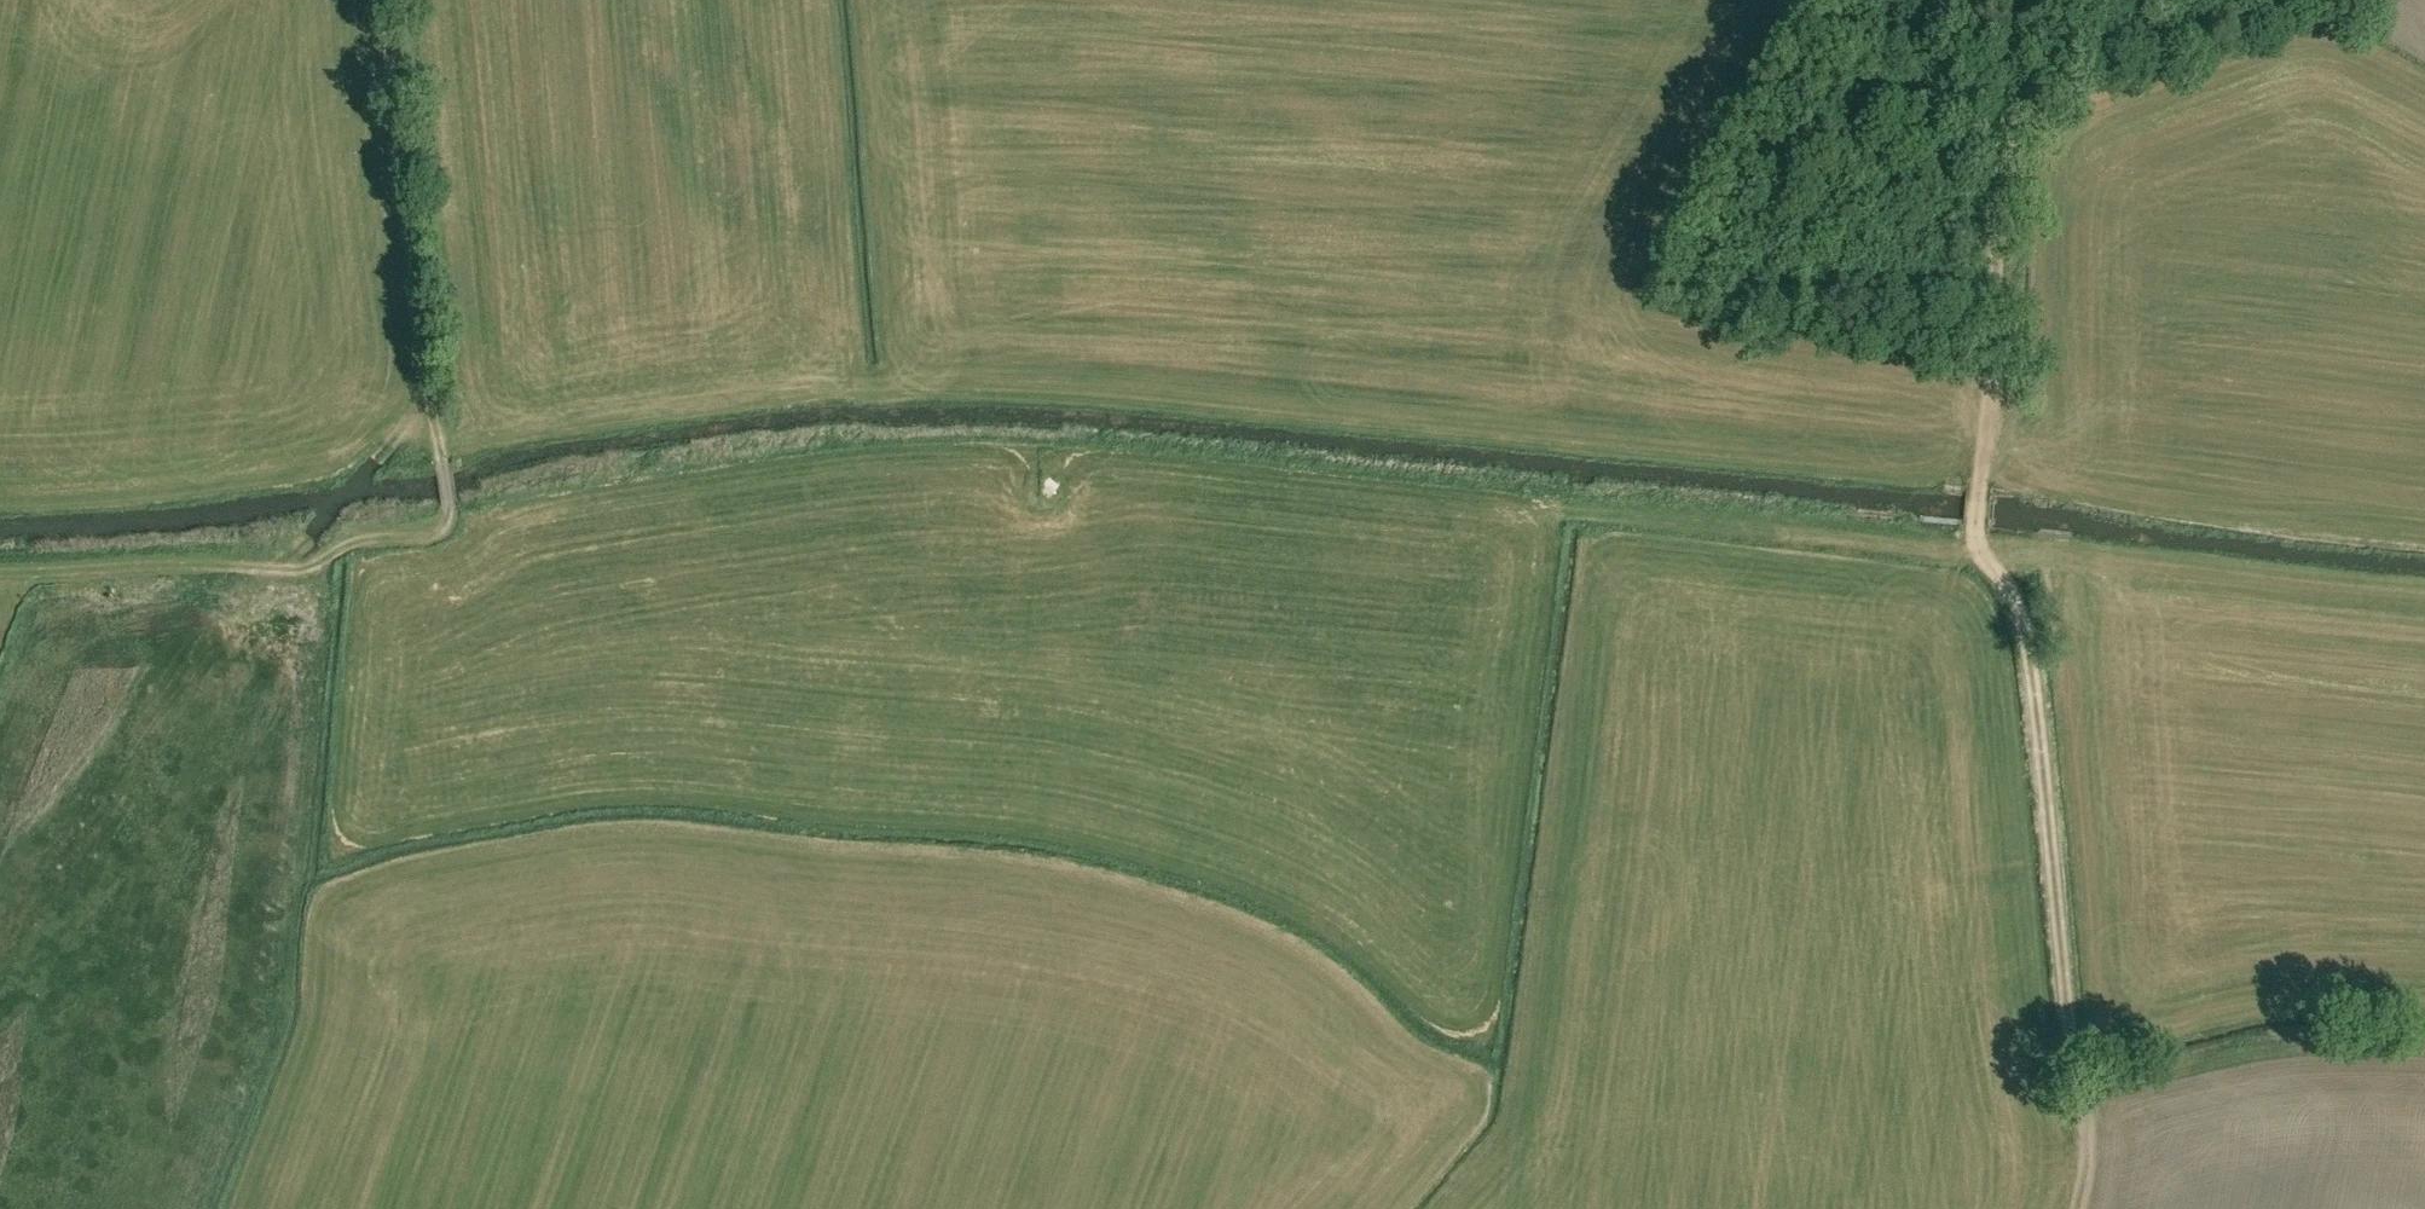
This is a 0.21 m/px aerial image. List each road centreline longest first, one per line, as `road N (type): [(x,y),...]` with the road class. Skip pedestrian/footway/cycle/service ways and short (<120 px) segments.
road 1 (track): [(2037,0),(2003,212),(1976,532),(2029,645),(2079,1086),(2083,1174),(2075,1208)]
road 2 (track): [(2079,1086),(2255,1048),(2344,1042),(2424,1048)]

